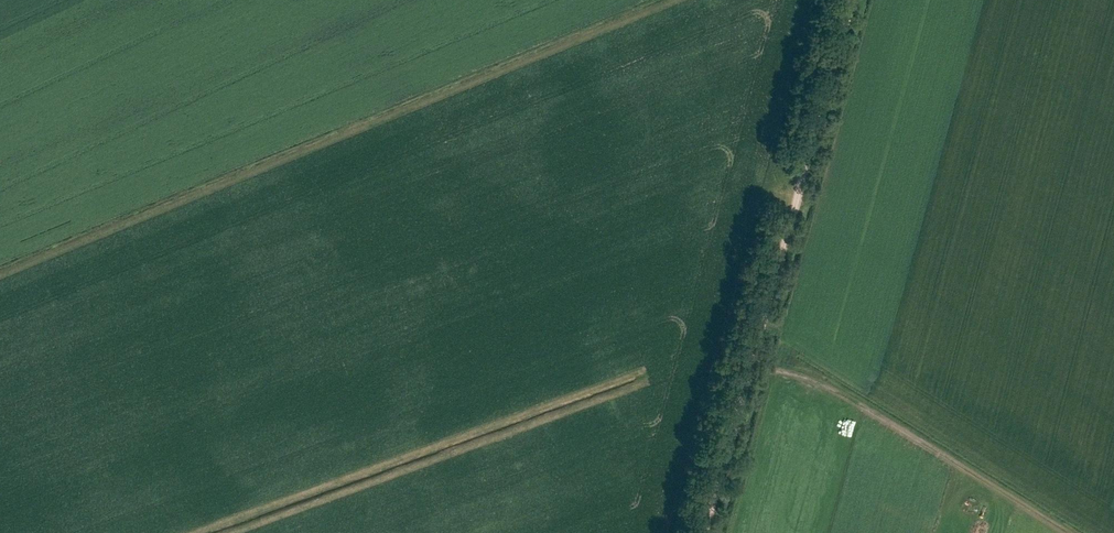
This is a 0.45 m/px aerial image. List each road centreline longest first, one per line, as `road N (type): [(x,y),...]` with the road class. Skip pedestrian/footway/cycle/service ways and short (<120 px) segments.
road 1 (track): [(705,532),(852,0)]

